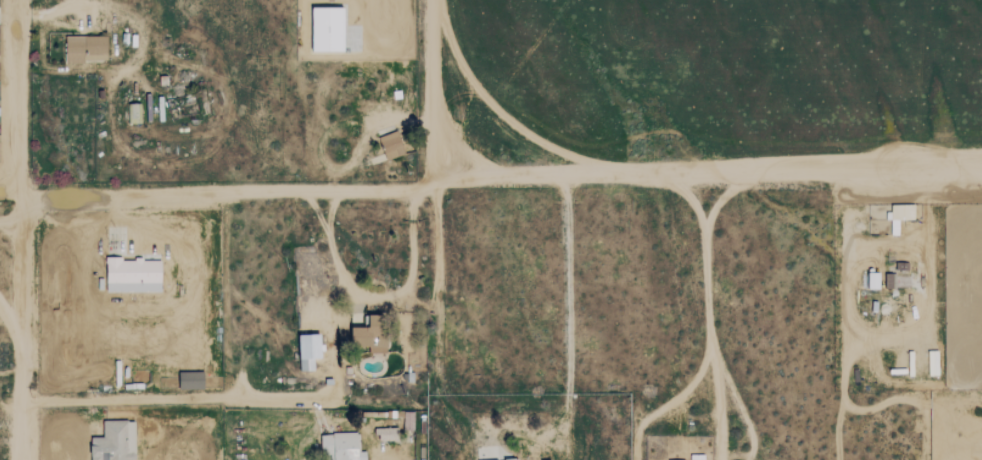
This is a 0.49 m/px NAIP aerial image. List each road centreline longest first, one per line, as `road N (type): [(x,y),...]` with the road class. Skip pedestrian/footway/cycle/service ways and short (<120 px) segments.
road 1 (track): [(981,179),(0,189)]
road 2 (track): [(22,459),(19,0)]
road 3 (track): [(23,403),(408,401),(420,412),(422,459)]
road 4 (track): [(926,180),(926,236),(876,246),(859,258),(850,292),(853,322),(863,334),(882,338),(915,328),(929,297),(926,236)]
road 5 (track): [(535,448),(562,421),(569,394),(563,182)]
road 6 (track): [(410,184),(409,281),(370,296),(349,288),(336,269),(328,234),(336,185)]
road 7 (track): [(706,236),(721,459)]
road 8 (track): [(448,183),(435,0)]
road 9 (track): [(636,459),(641,423),(697,378),(710,340)]
road 10 (track): [(20,19),(109,6),(128,11),(141,36)]
road 11 (track): [(666,182),(694,203),(706,236),(719,202),(742,181)]

